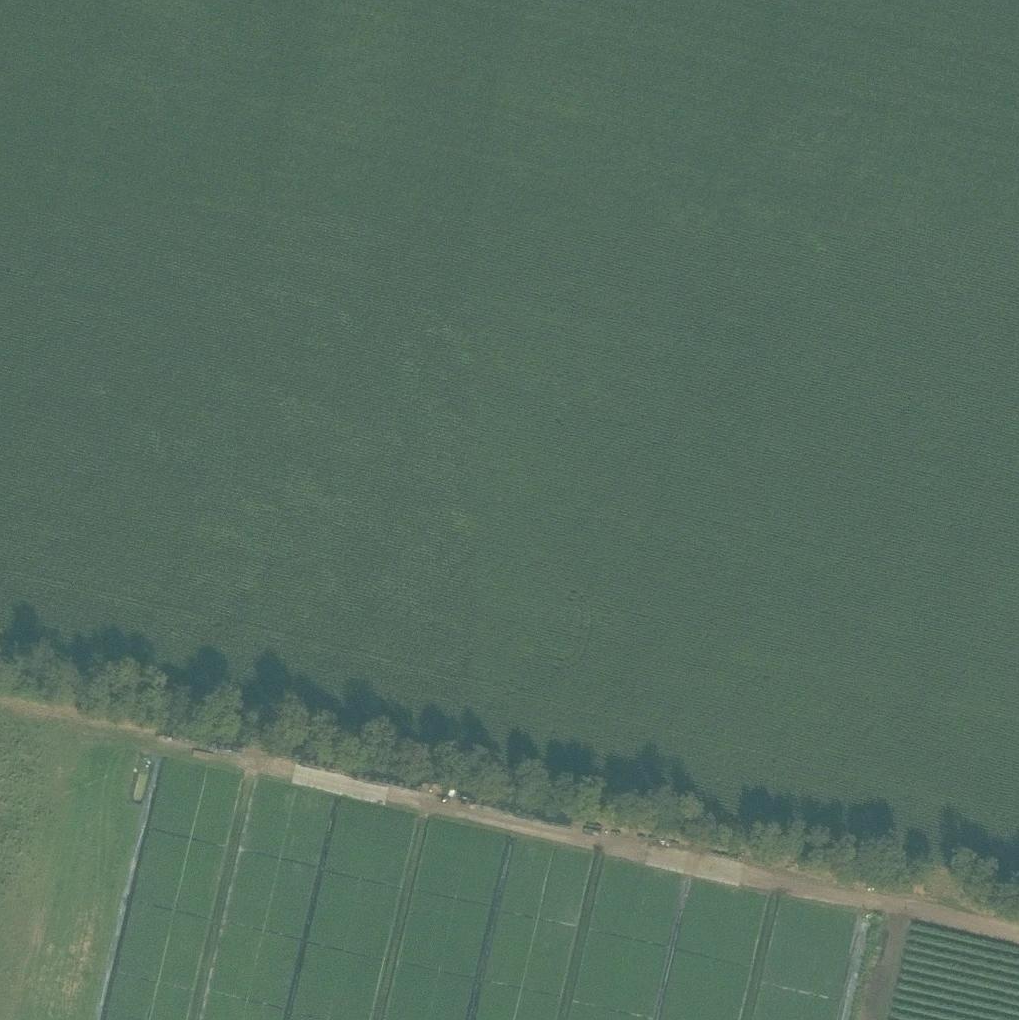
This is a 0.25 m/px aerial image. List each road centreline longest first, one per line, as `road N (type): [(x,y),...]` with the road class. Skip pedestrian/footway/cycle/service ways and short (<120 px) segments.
road 1 (track): [(166,741),(1018,932)]

